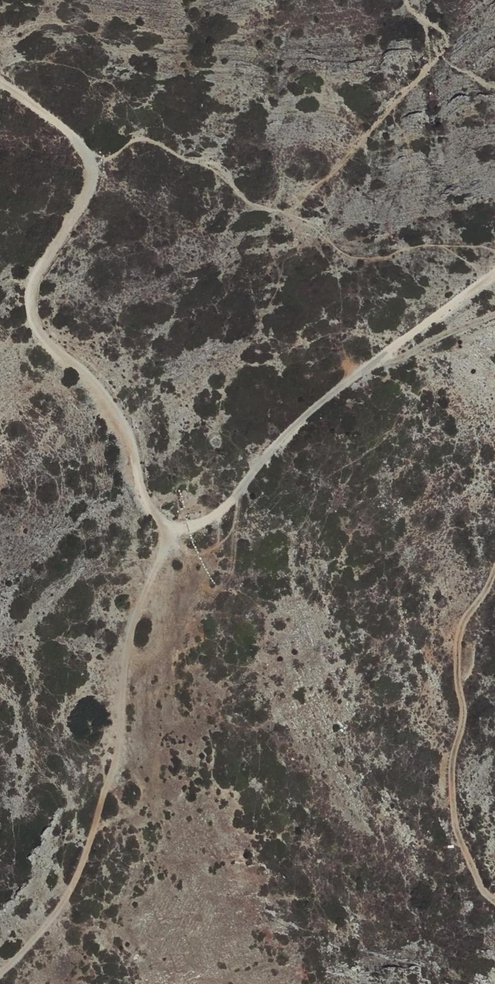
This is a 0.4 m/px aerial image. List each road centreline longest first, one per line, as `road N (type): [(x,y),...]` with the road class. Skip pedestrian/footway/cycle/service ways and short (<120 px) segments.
road 1 (track): [(0,81),(73,136),(92,162),(91,184),(35,273),(30,307),(44,333),(115,408),(149,500),(171,524),(204,525),(224,510),(273,448),(333,393),(494,277)]
road 2 (track): [(171,524),(138,613),(119,737),(137,773),(139,801),(96,832),(73,891),(0,974)]
road 3 (track): [(494,568),(460,631),(466,708),(451,768),(451,810),(469,879),(494,901)]
road 4 (track): [(374,363),(494,316)]

